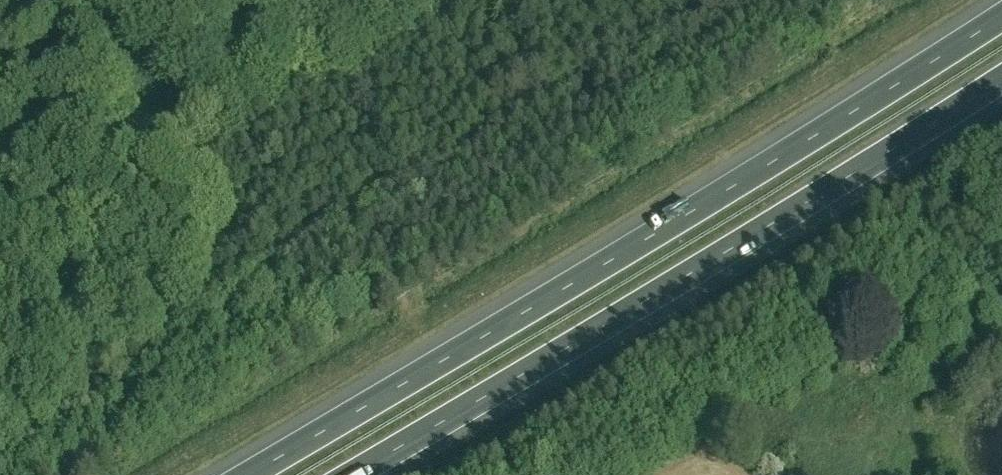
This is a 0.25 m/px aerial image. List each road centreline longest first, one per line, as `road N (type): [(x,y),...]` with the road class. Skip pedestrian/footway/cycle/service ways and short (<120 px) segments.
road 1 (motorway): [(1001,18),(558,297),(249,474)]
road 2 (motorway): [(354,474),(1001,82)]
road 3 (unclassified): [(0,75),(163,0)]

